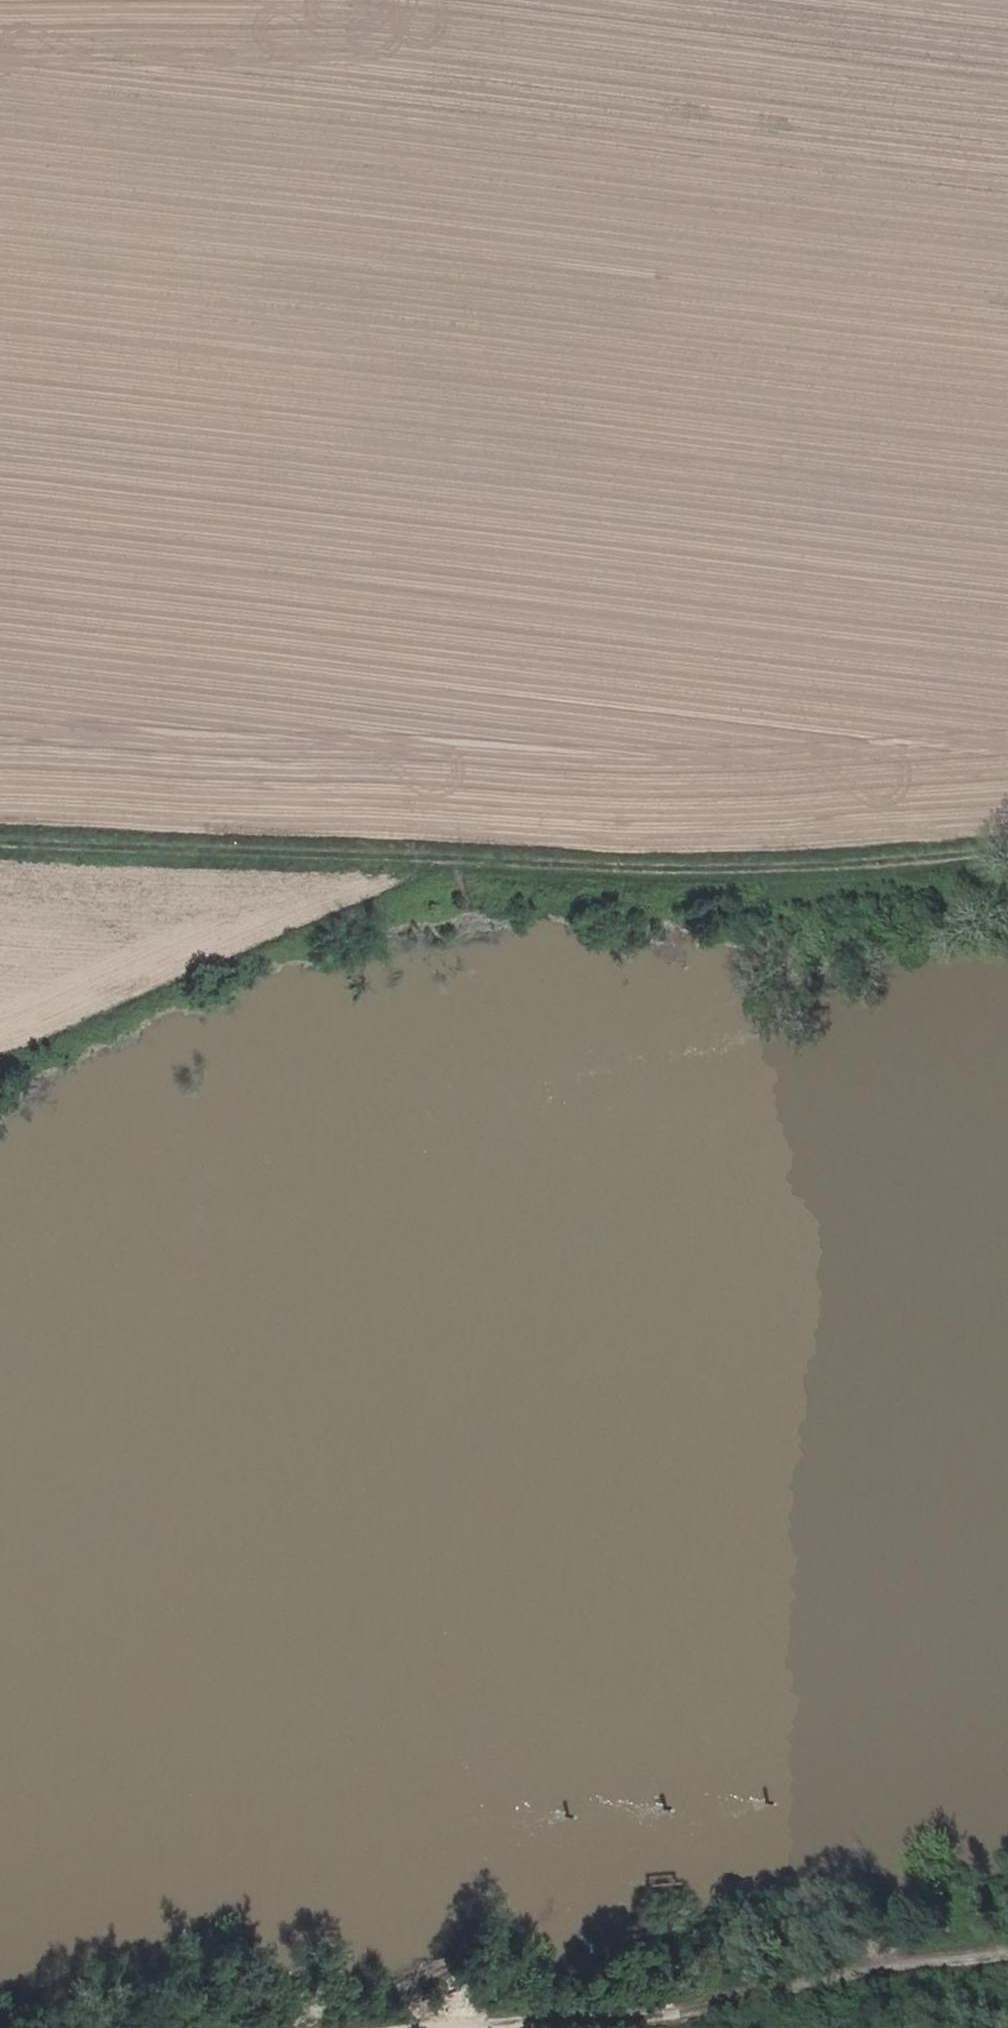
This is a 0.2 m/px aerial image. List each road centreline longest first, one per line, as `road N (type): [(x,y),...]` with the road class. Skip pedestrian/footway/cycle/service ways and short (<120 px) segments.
road 1 (track): [(1007,854),(614,860),(0,836)]
road 2 (track): [(1007,1955),(855,1989),(636,2020),(441,2027)]

